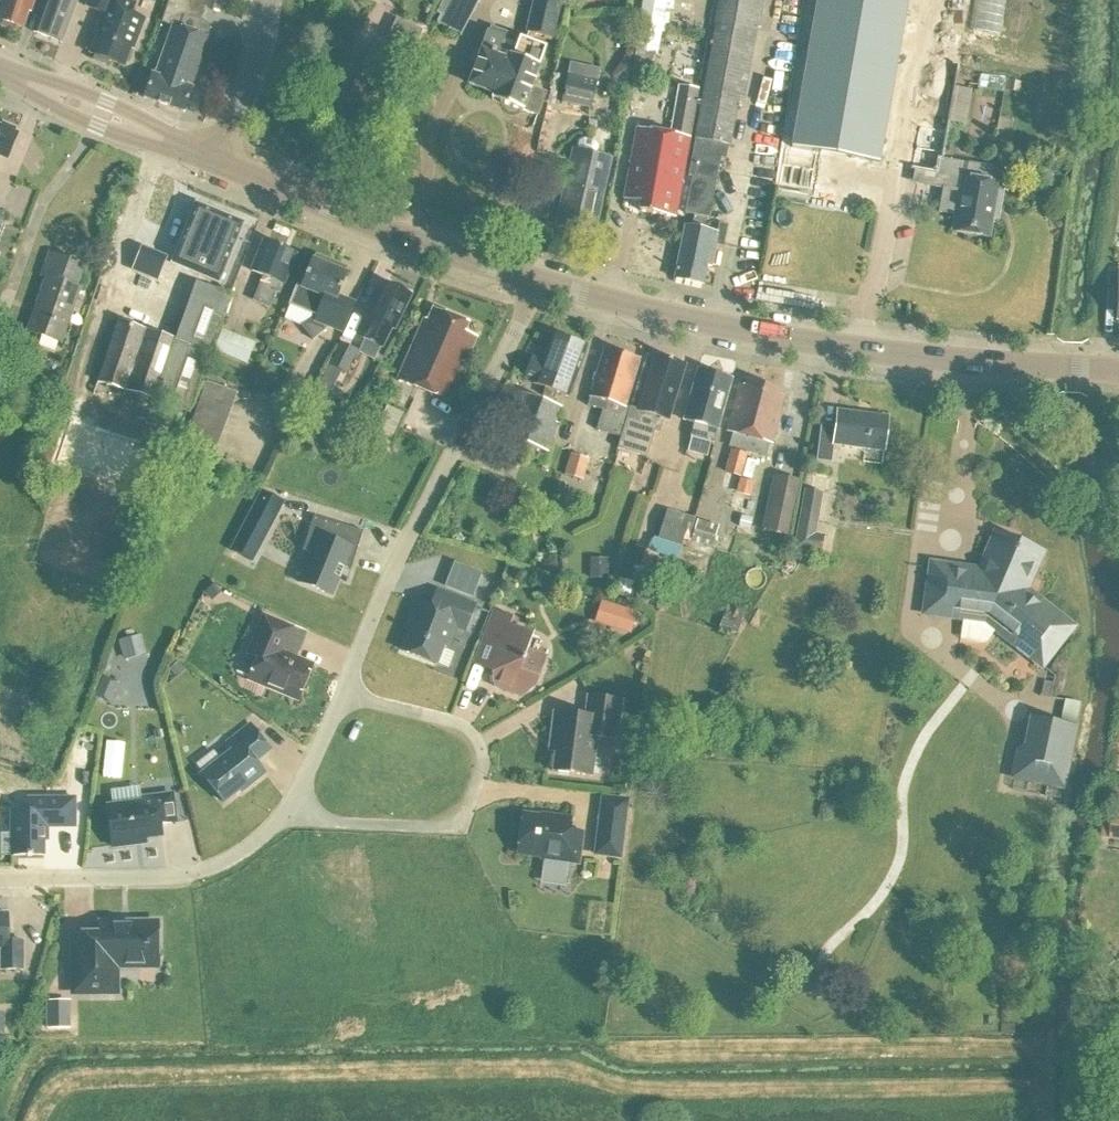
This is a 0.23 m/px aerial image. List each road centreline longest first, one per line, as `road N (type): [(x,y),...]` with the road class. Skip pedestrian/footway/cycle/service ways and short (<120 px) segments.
road 1 (secondary): [(1118,373),(811,341),(537,283)]
road 2 (residential): [(537,283),(412,528),(344,694)]
road 3 (residential): [(291,811),(320,822),(438,828),(471,809),(485,759),(478,736),(456,722),(344,694)]
road 4 (secondary): [(537,283),(218,163)]
road 5 (residential): [(291,811),(231,857),(191,874),(0,877)]
road 6 (secondary): [(218,163),(0,71)]
road 7 (residential): [(218,163),(257,48),(262,0)]
road 8 (residential): [(344,694),(291,811)]

